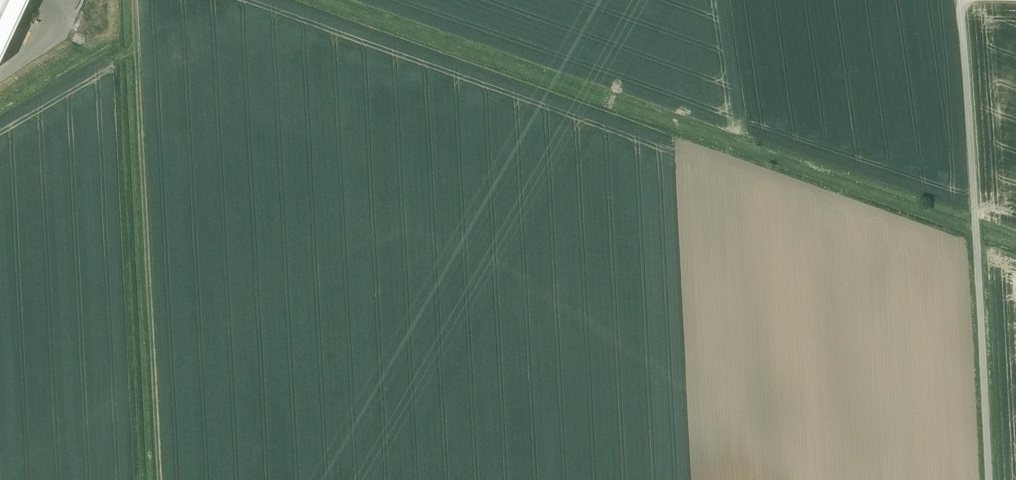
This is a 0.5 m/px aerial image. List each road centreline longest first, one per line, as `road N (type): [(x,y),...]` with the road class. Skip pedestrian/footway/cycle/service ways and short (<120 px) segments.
road 1 (unclassified): [(989,479),(959,0)]

